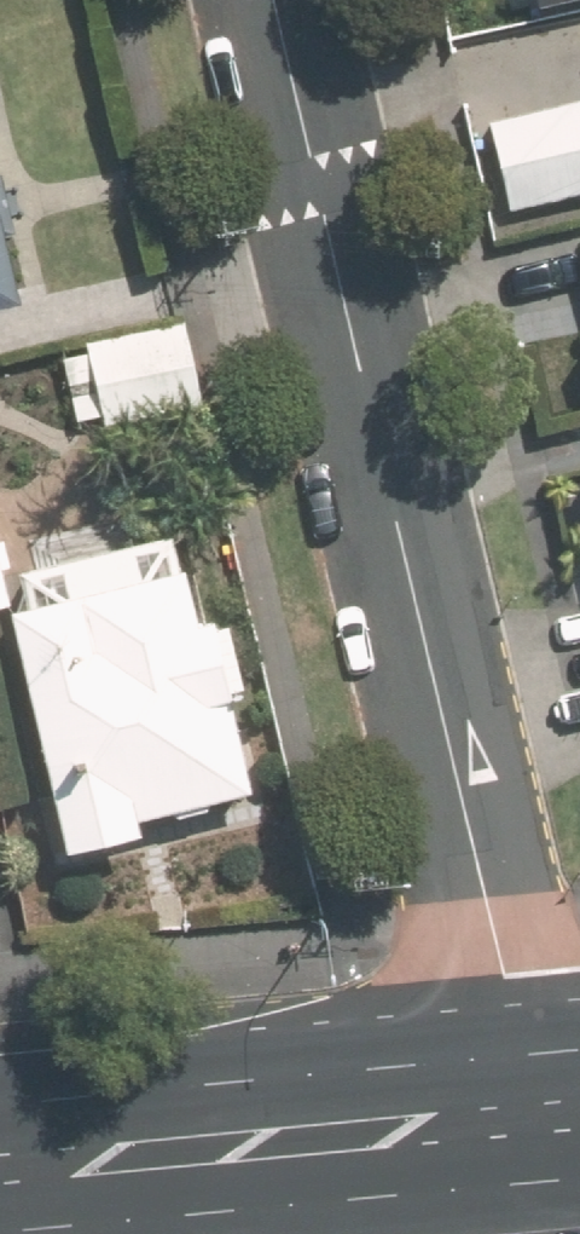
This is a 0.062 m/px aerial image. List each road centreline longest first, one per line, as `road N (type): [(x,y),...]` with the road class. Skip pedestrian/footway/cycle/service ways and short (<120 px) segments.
road 1 (residential): [(542,1117),(275,0)]
road 2 (secondary): [(7,1171),(542,1117)]

